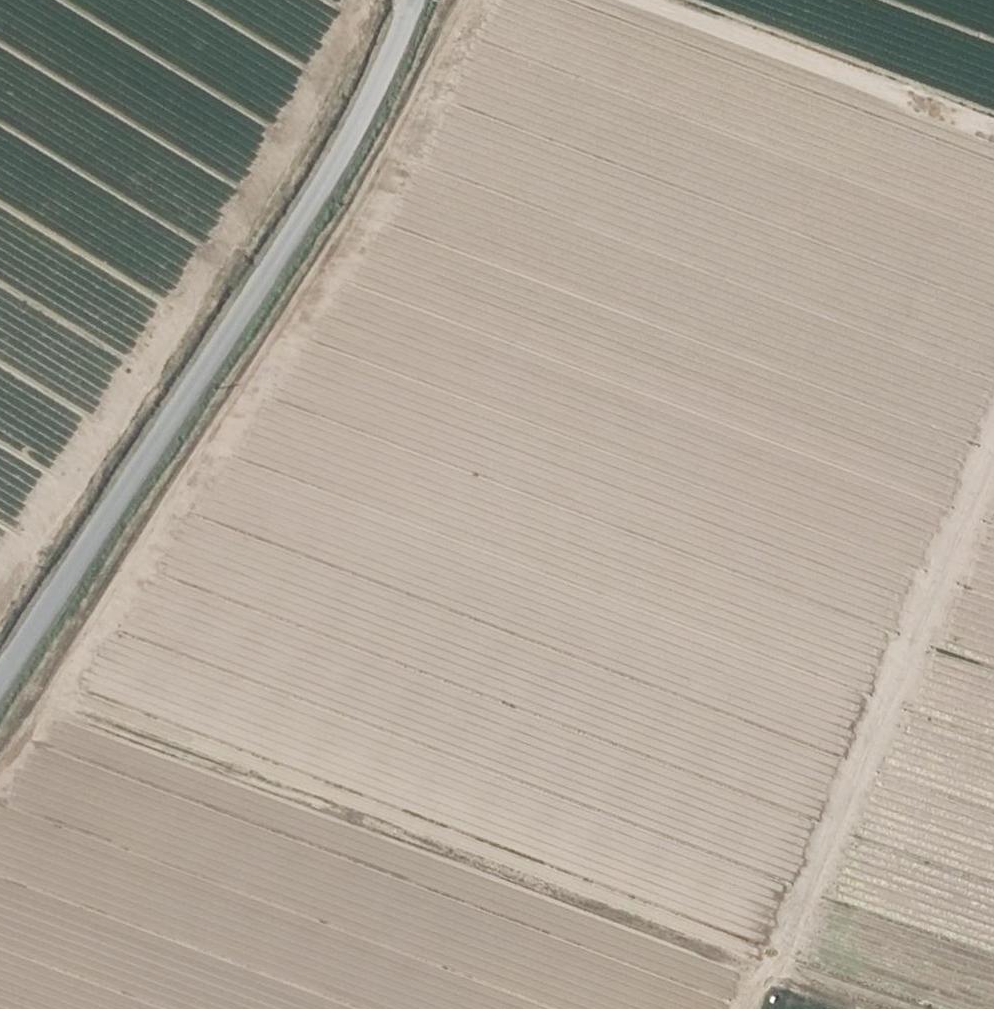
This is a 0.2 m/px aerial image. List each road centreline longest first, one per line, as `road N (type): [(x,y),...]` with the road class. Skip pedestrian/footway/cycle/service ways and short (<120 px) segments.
road 1 (tertiary): [(0,677),(327,178),(414,0)]
road 2 (track): [(759,1008),(993,431)]
road 3 (track): [(642,0),(993,134)]

